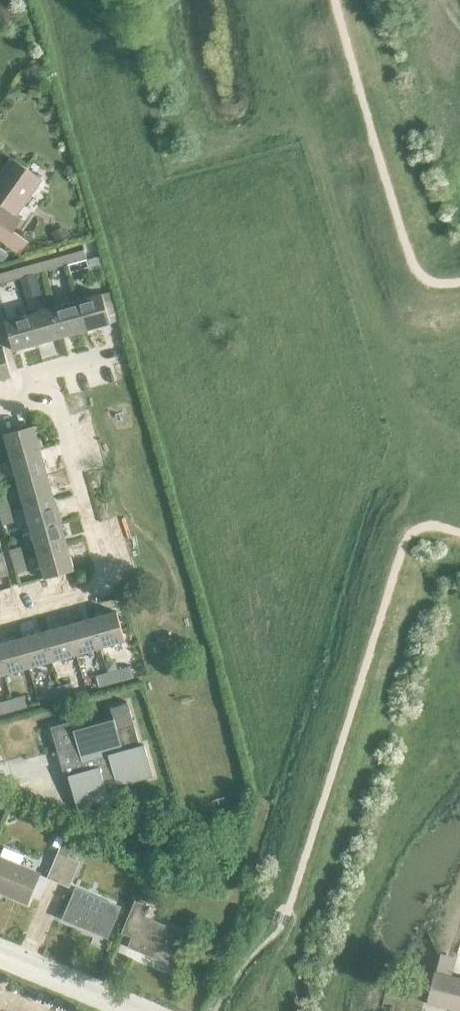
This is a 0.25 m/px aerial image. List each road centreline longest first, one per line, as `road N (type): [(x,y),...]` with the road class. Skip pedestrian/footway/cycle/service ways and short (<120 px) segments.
road 1 (residential): [(0,616),(87,592),(101,577),(55,394)]
road 2 (tertiary): [(134,1010),(0,953)]

